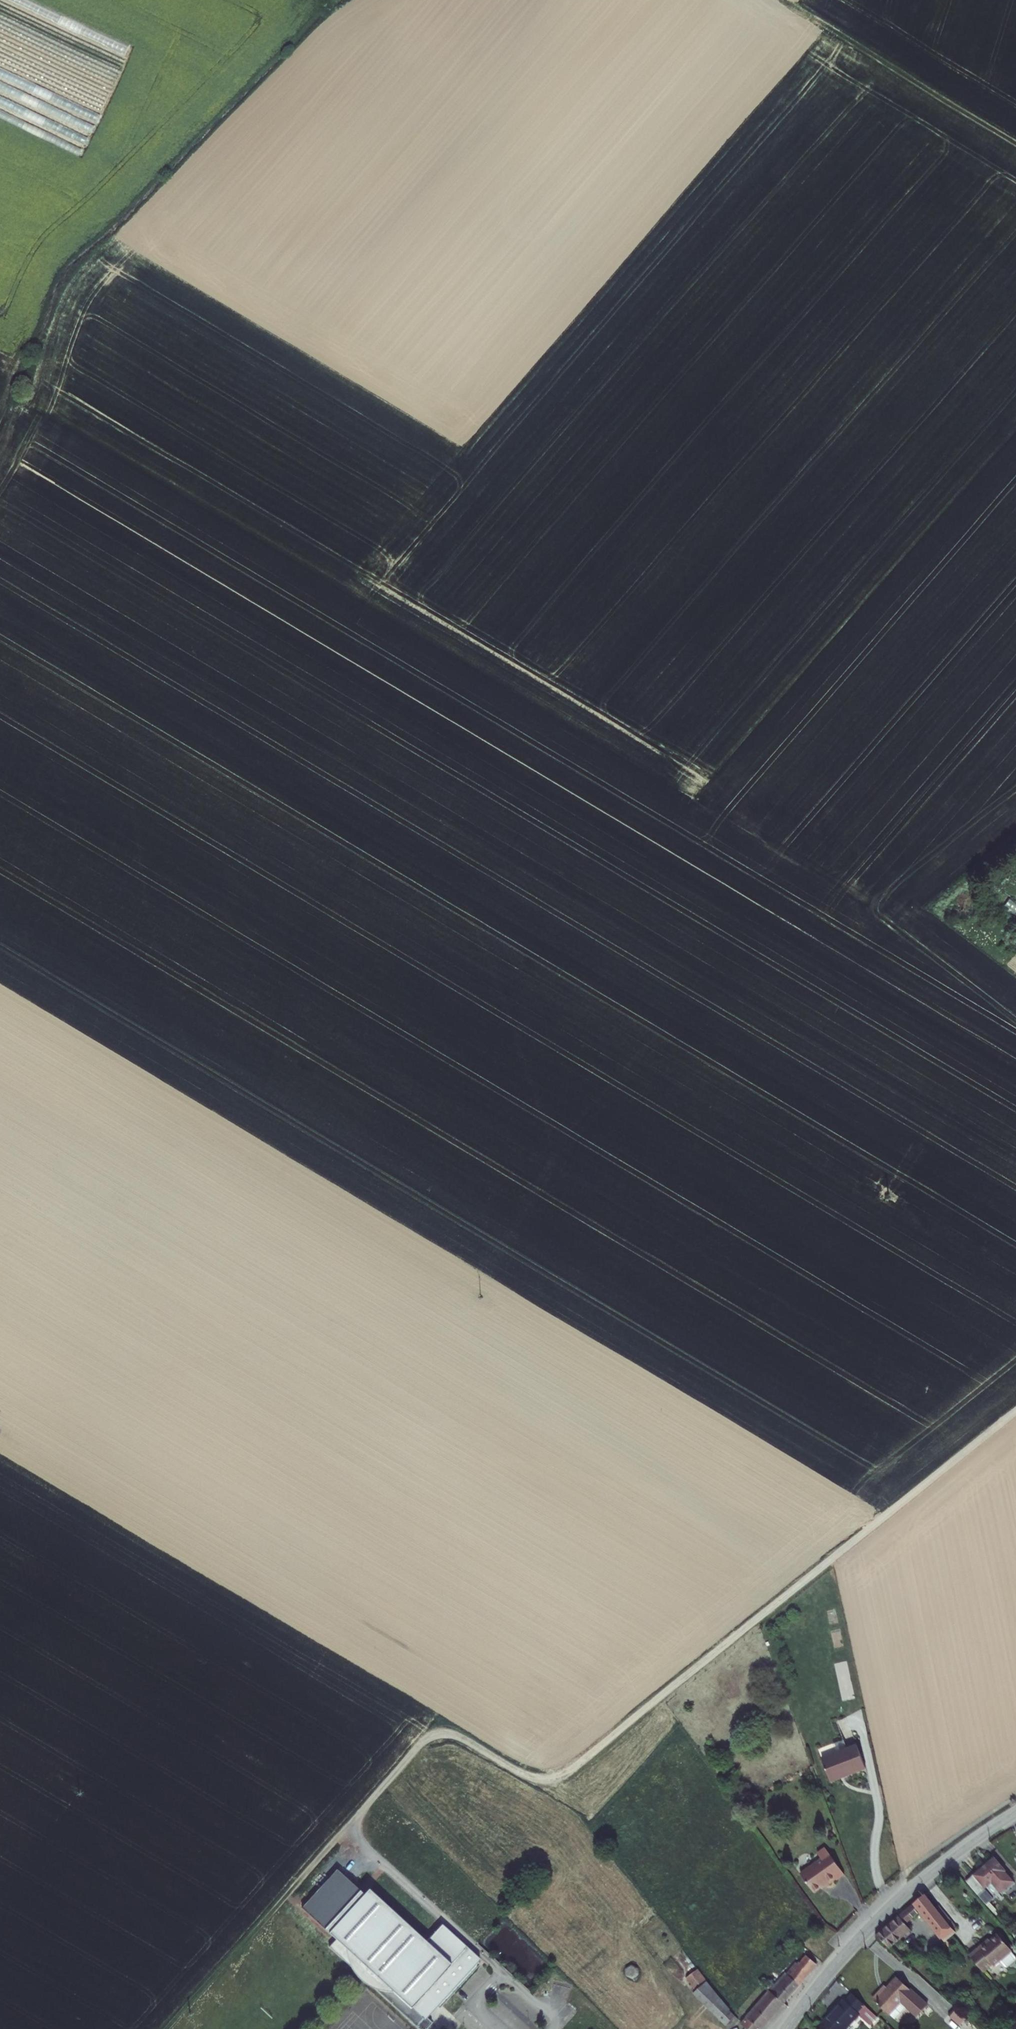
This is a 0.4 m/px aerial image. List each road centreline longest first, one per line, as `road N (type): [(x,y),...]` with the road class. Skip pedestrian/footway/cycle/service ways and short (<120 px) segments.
road 1 (track): [(167,2028),(429,1740),(470,1746),(551,1785),(566,1779),(1015,1414)]
road 2 (tertiary): [(785,2028),(886,1910),(1015,1811)]

